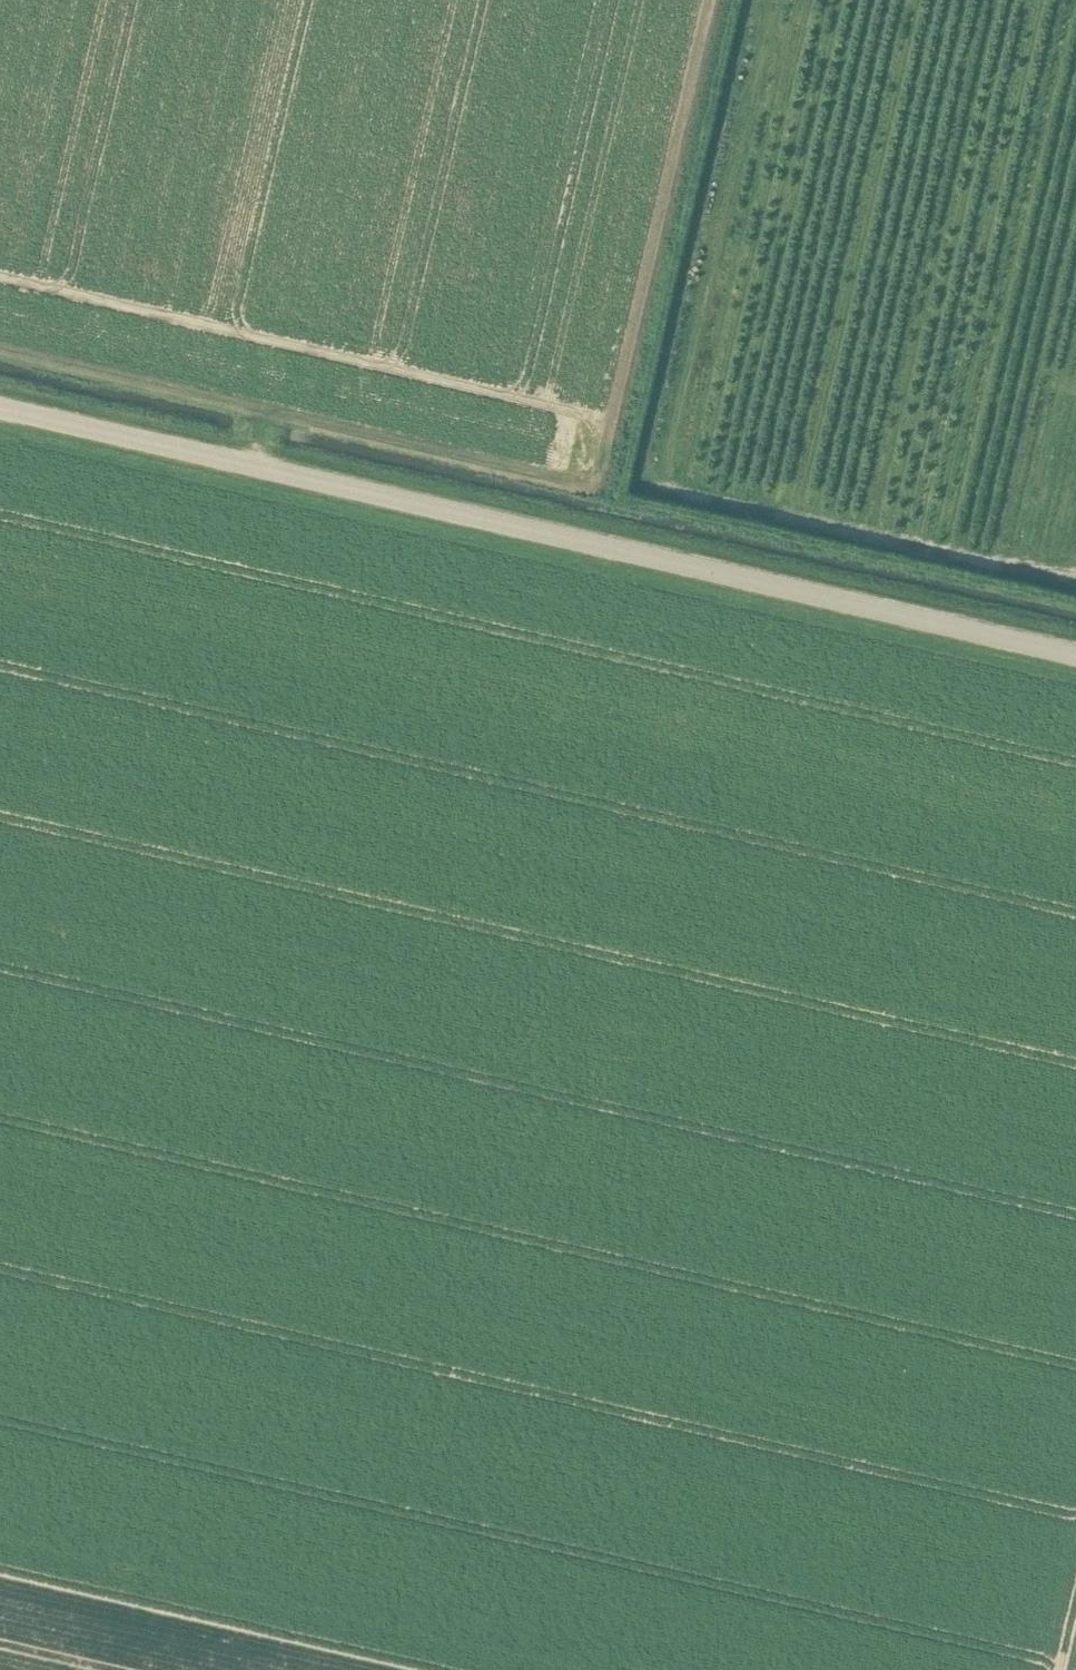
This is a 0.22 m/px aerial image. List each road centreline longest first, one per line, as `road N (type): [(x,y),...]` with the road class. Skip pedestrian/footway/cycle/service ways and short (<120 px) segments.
road 1 (unclassified): [(1075,655),(0,408)]

